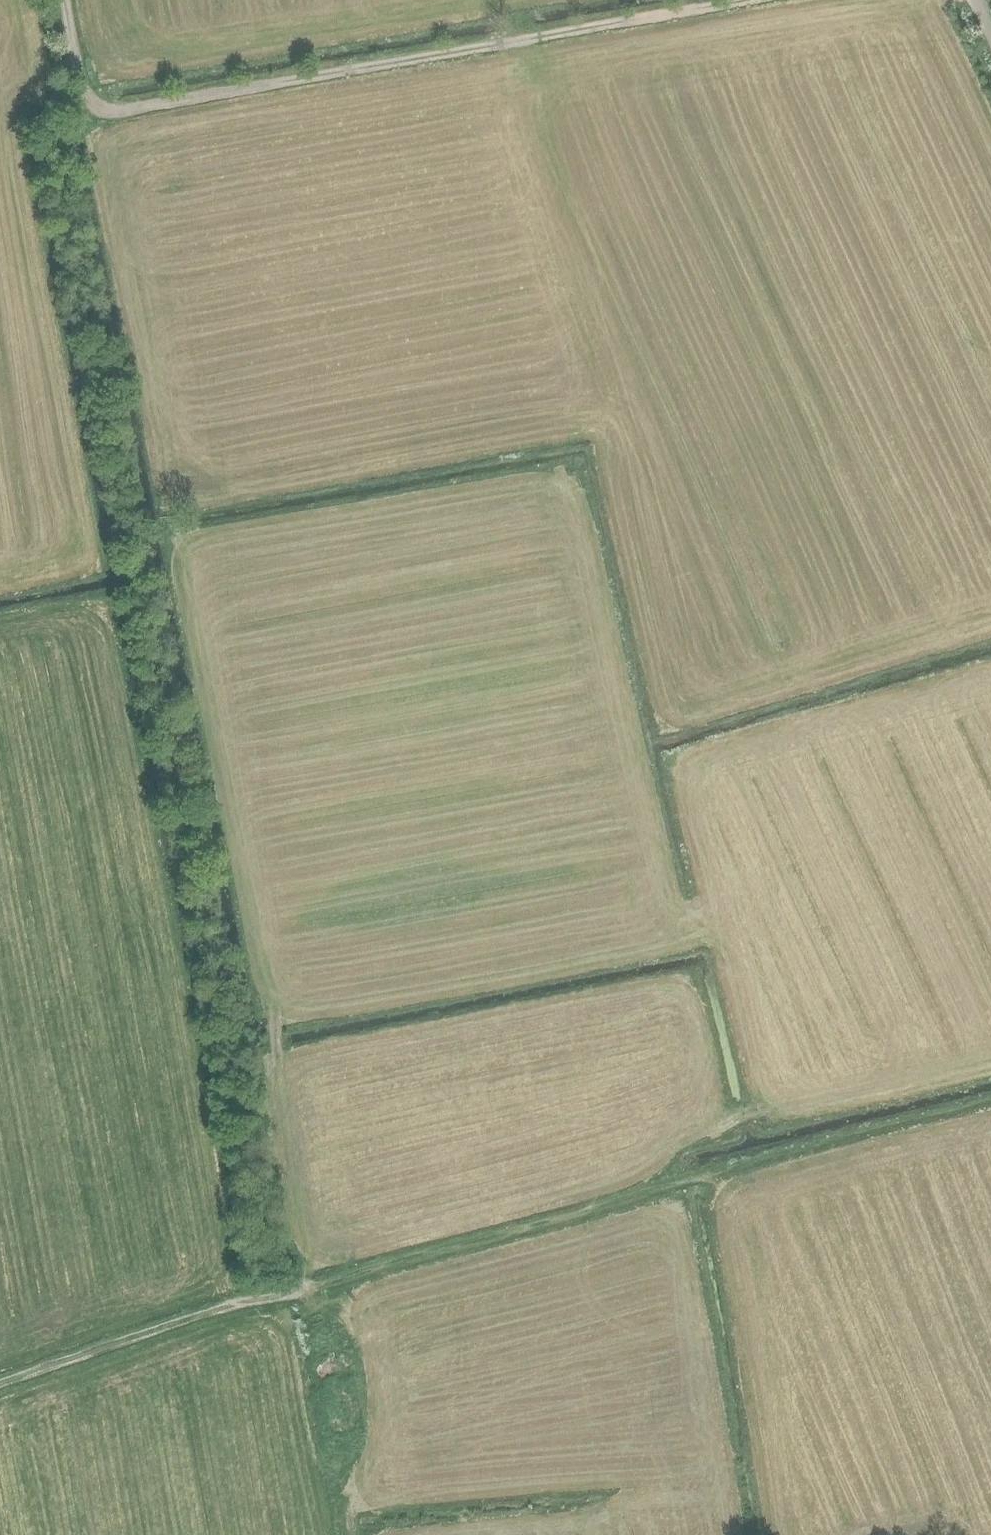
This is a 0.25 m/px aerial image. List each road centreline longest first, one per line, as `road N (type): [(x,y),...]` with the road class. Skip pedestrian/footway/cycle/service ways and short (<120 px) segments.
road 1 (track): [(748,0),(114,111),(99,109),(84,93),(64,0)]

